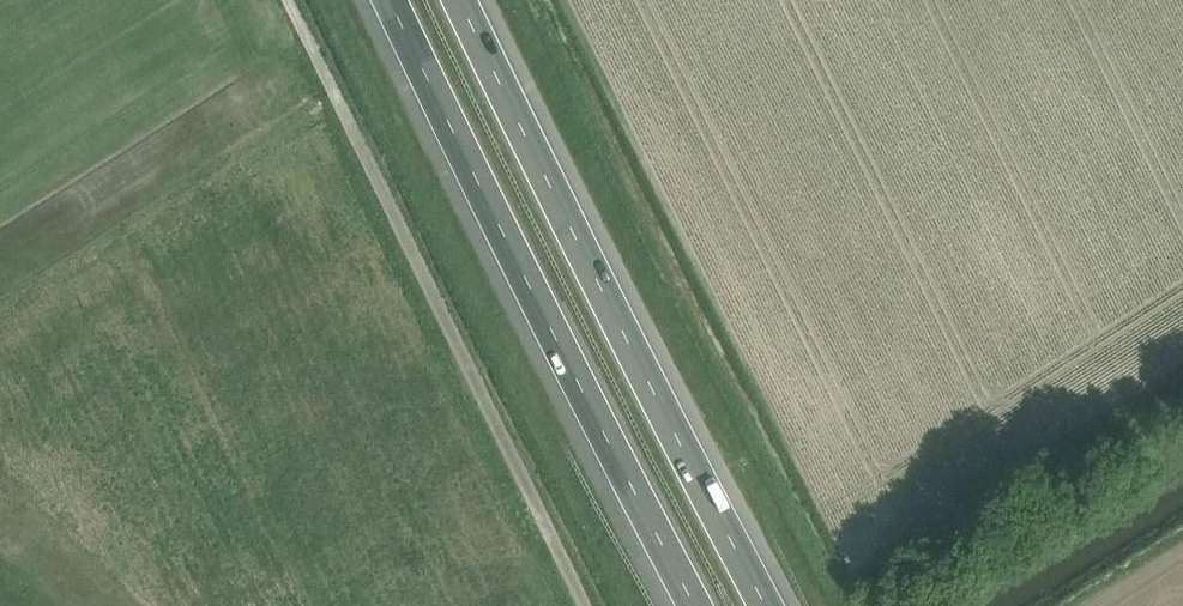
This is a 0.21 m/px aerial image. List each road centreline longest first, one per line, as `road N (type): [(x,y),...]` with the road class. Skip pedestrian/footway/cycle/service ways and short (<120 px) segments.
road 1 (motorway): [(769,605),(462,0)]
road 2 (motorway): [(392,0),(697,605)]
road 3 (track): [(289,0),(583,605)]

